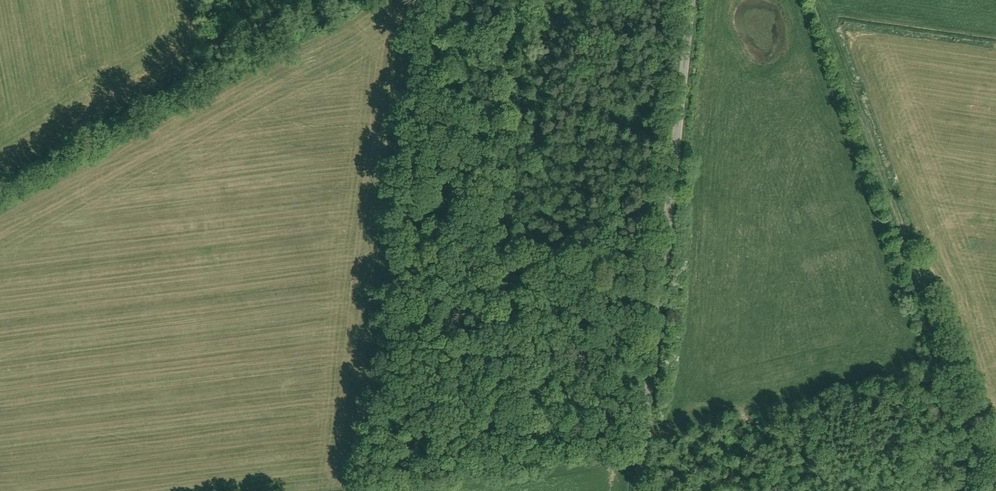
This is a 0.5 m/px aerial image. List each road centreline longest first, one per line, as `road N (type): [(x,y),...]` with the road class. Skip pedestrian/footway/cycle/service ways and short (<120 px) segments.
road 1 (residential): [(690,0),(638,490)]
road 2 (track): [(0,179),(314,0)]

